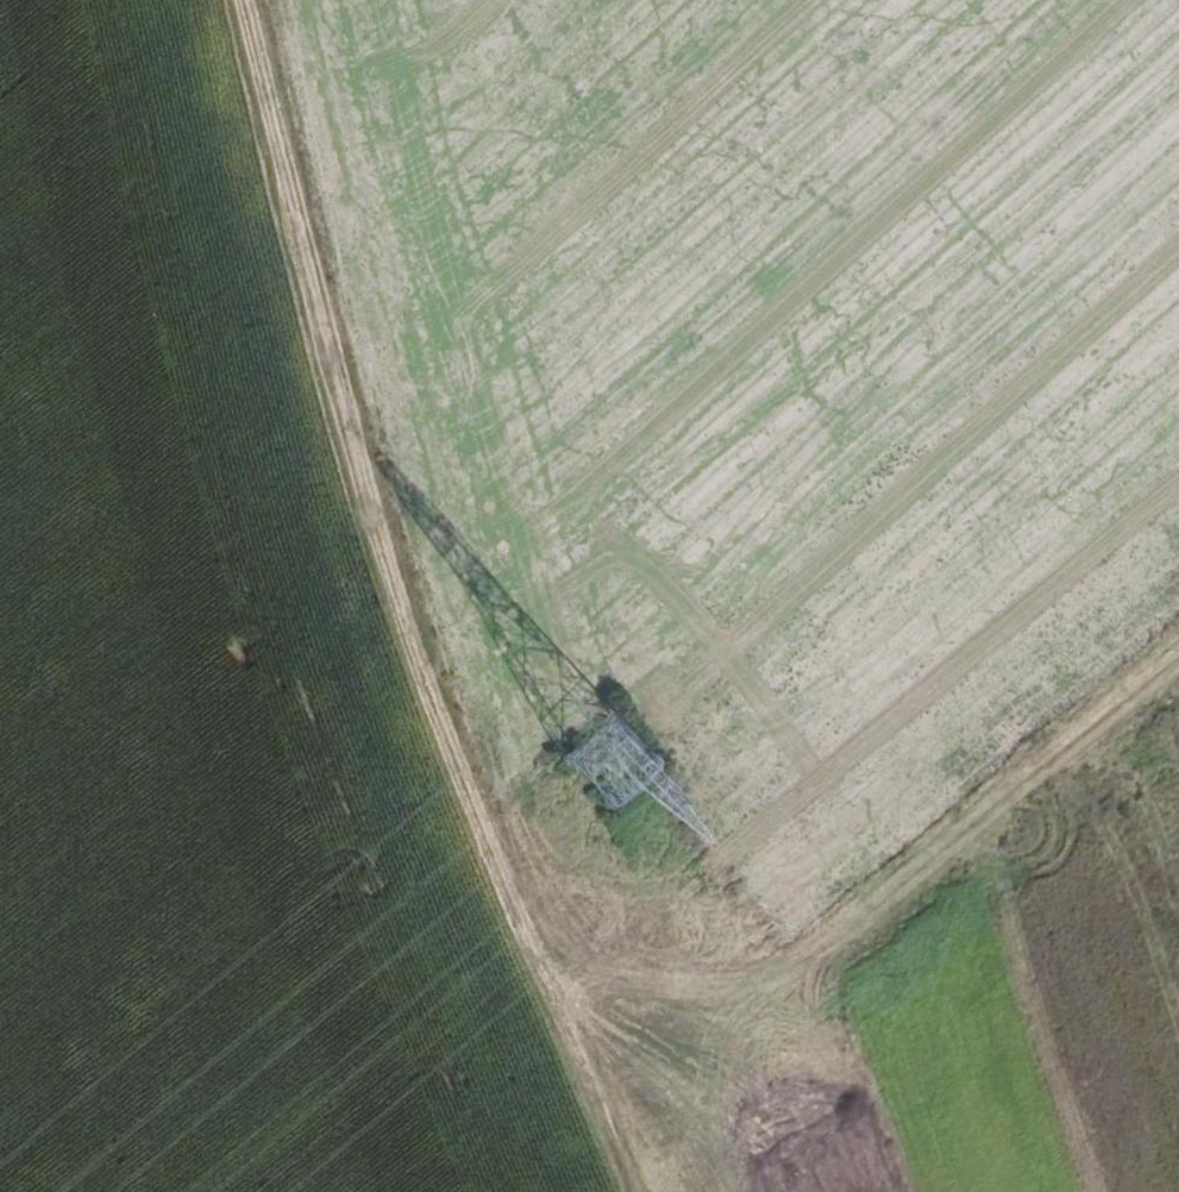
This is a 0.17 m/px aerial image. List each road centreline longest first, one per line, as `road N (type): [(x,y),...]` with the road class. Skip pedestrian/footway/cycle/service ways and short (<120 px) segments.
road 1 (track): [(619,1191),(446,735),(251,0)]
road 2 (track): [(491,853),(619,937),(738,959),(863,949),(1178,680)]

